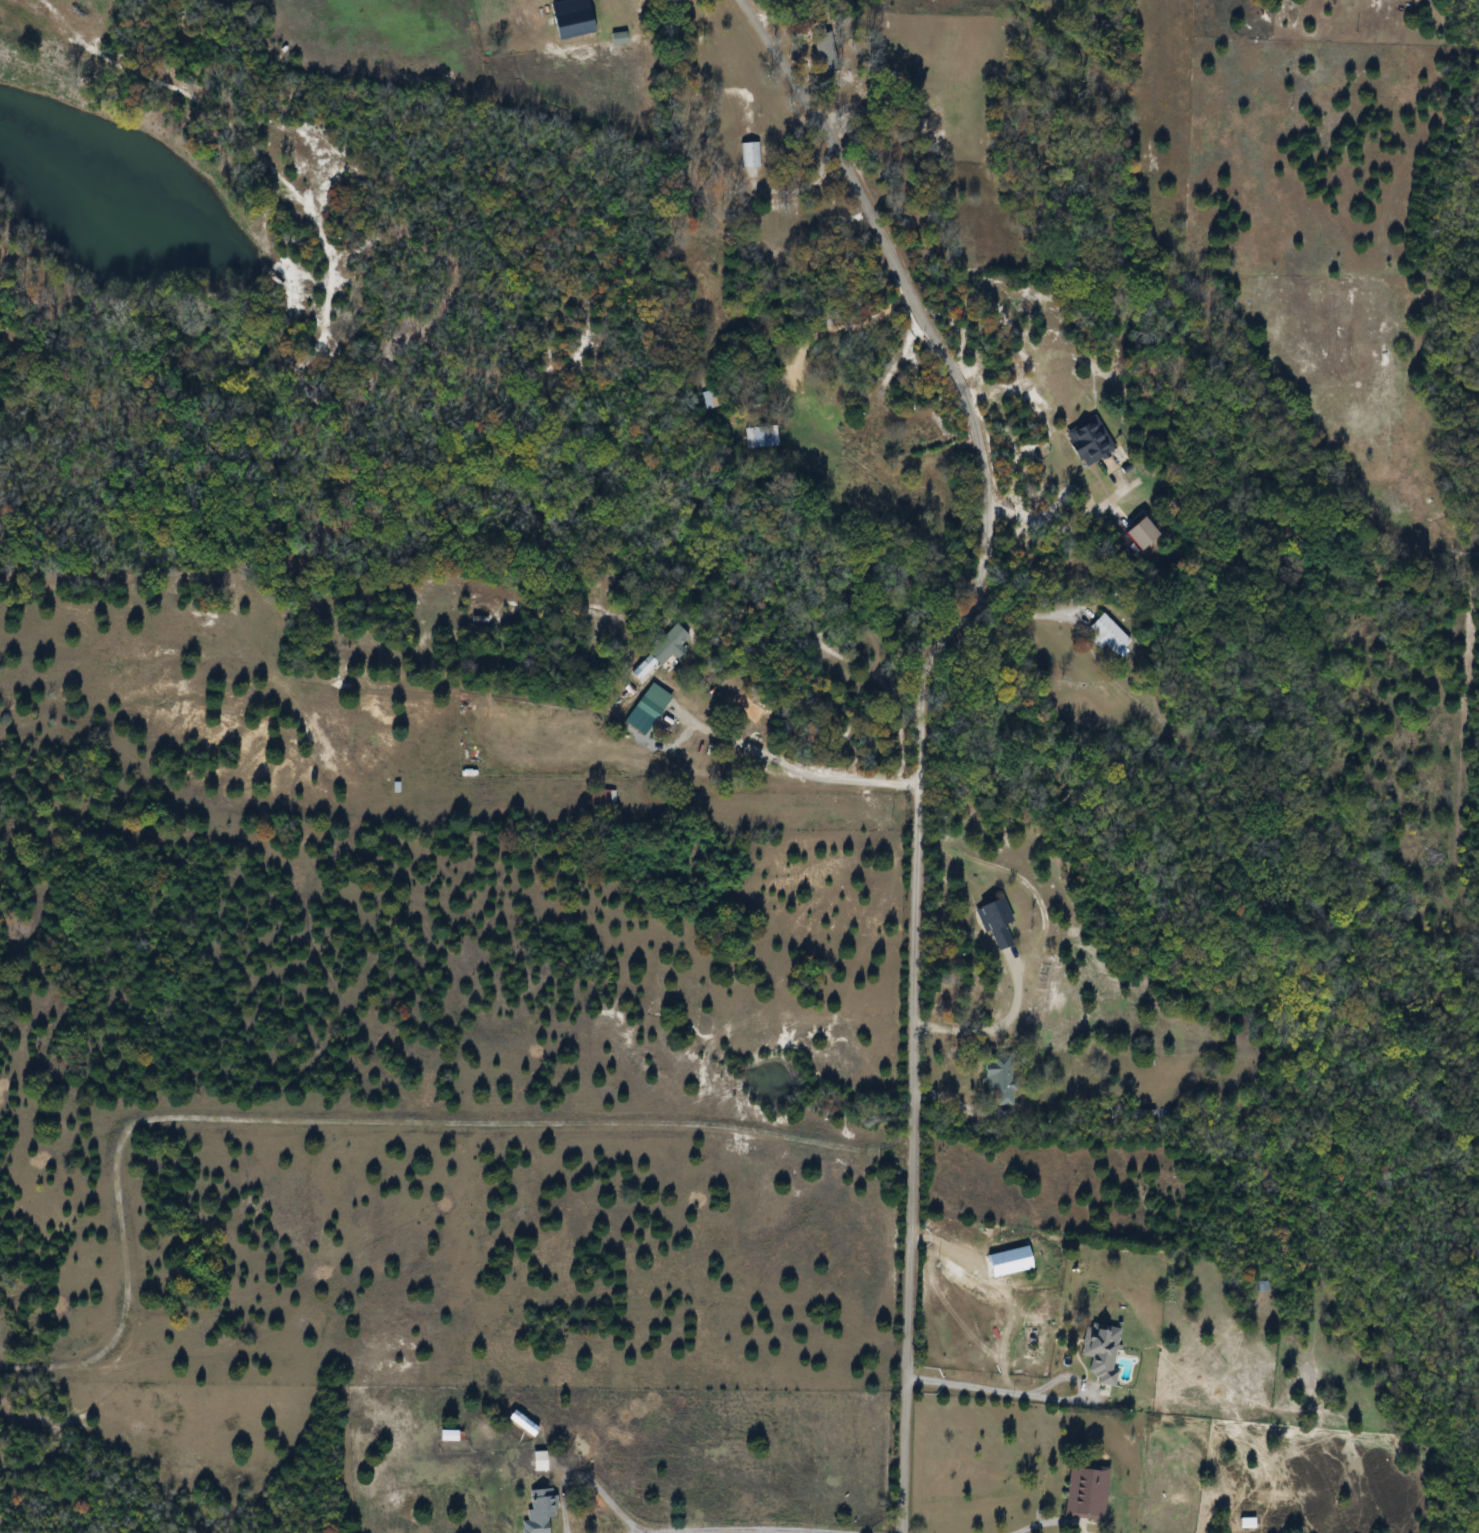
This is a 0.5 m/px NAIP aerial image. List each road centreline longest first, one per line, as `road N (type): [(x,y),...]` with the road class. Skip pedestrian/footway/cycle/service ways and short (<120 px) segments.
road 1 (residential): [(901,1532),(914,871),(923,781),(981,557),(985,501),(967,395),(846,166),(742,0)]

